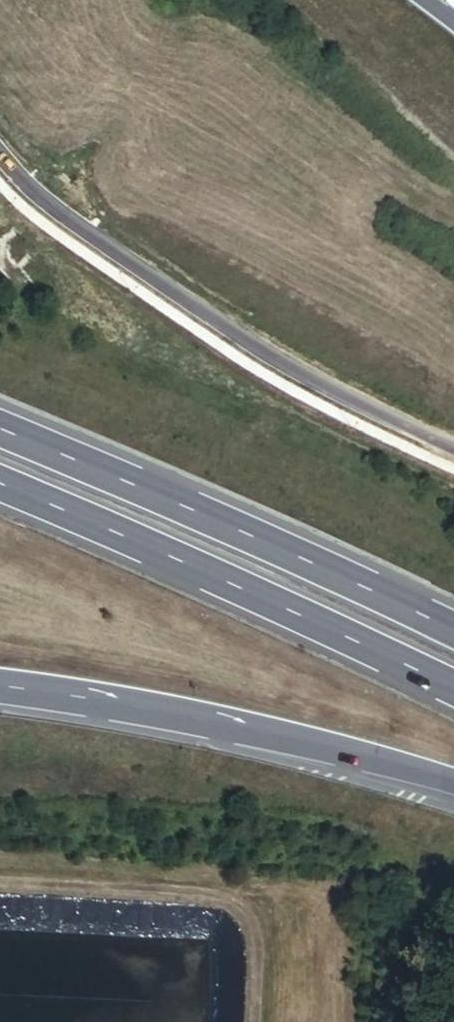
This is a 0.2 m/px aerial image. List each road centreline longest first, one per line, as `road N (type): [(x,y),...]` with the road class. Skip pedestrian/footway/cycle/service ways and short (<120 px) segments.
road 1 (unclassified): [(453,449),(266,353),(46,202),(0,156)]
road 2 (motorway): [(0,489),(453,694)]
road 3 (motorway): [(453,635),(0,432)]
road 4 (motorway): [(0,685),(191,718),(453,785)]

